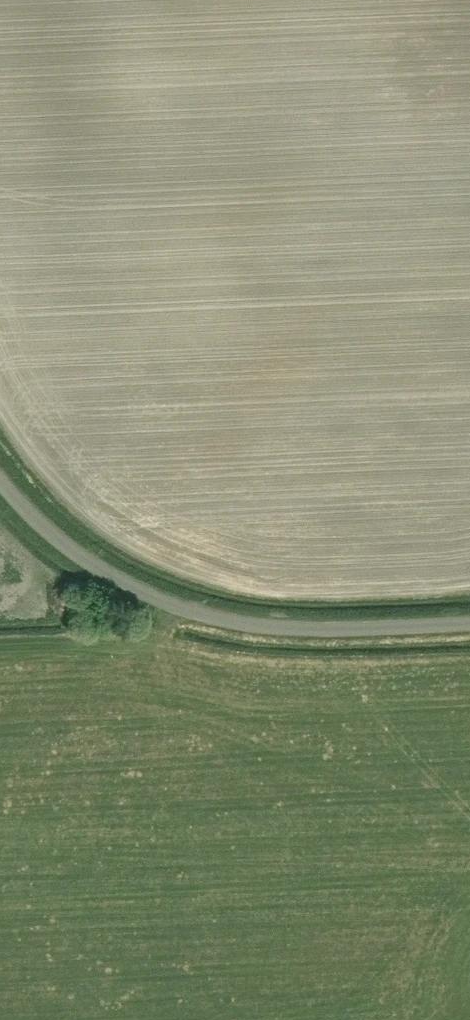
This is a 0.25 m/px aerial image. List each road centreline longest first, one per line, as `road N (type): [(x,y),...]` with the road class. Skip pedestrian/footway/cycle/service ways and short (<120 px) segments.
road 1 (unclassified): [(0,476),(38,527),(179,610),(273,633),(469,627)]

